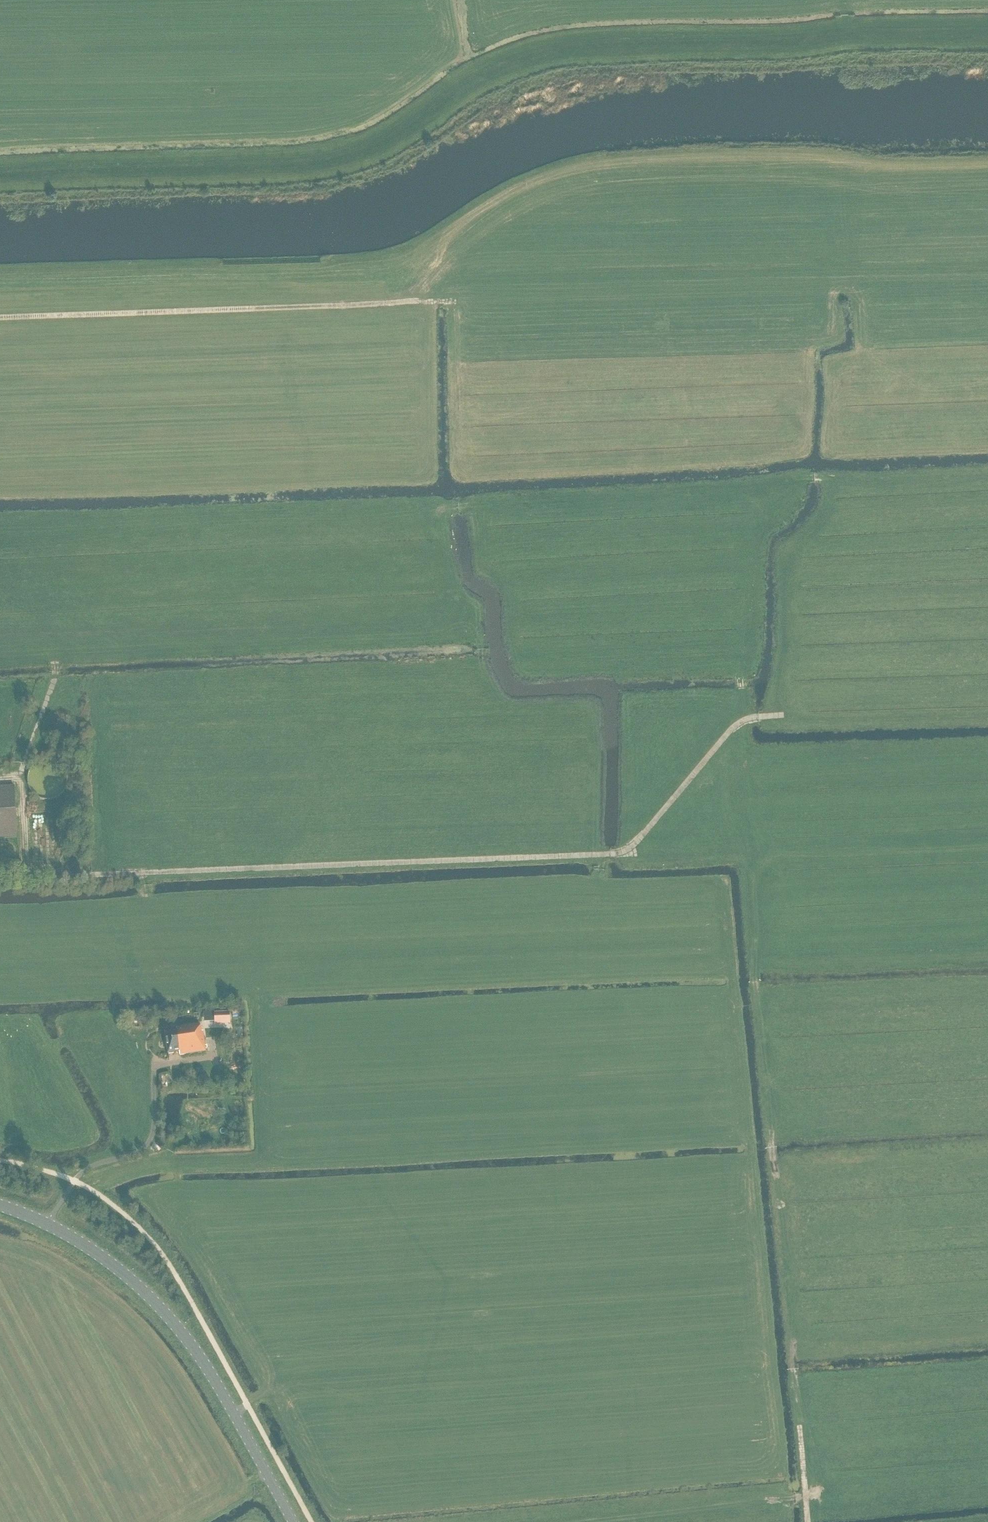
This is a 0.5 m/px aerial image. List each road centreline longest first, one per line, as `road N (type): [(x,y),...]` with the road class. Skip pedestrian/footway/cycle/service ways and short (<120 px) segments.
road 1 (secondary): [(295,1521),(214,1375),(152,1298),(81,1243),(0,1208)]

